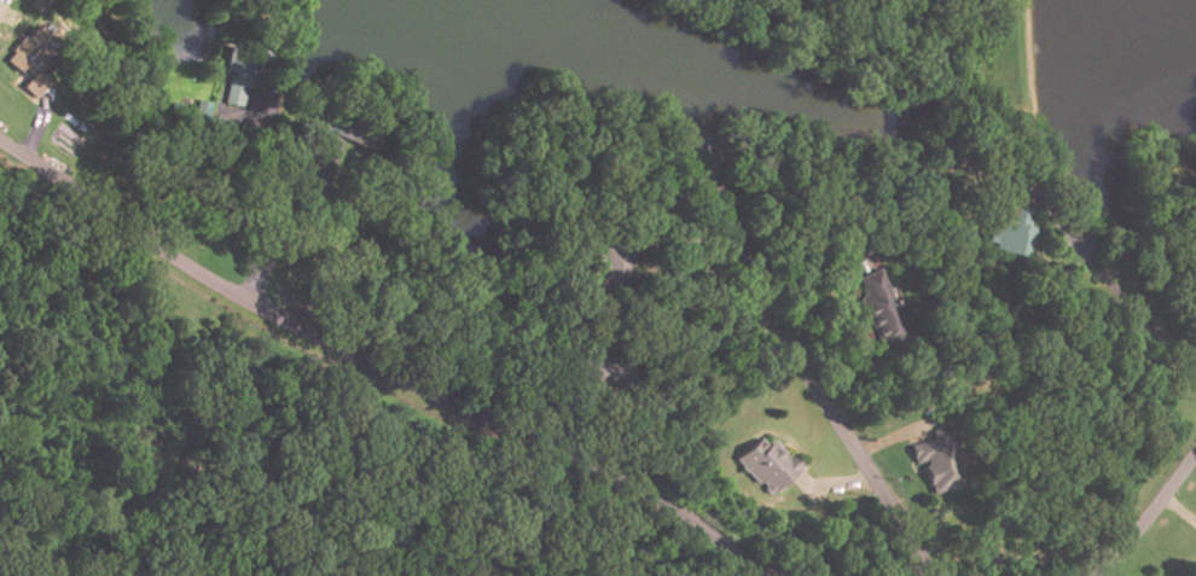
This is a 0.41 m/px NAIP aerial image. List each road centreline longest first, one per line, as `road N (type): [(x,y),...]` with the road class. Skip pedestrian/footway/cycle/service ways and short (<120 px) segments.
road 1 (residential): [(772,575),(631,484),(480,420),(243,299),(0,142)]
road 2 (residential): [(930,575),(799,365),(715,194)]
road 3 (residential): [(1195,366),(1086,261),(1039,203)]
road 4 (residential): [(1195,447),(1132,534),(1088,575)]

